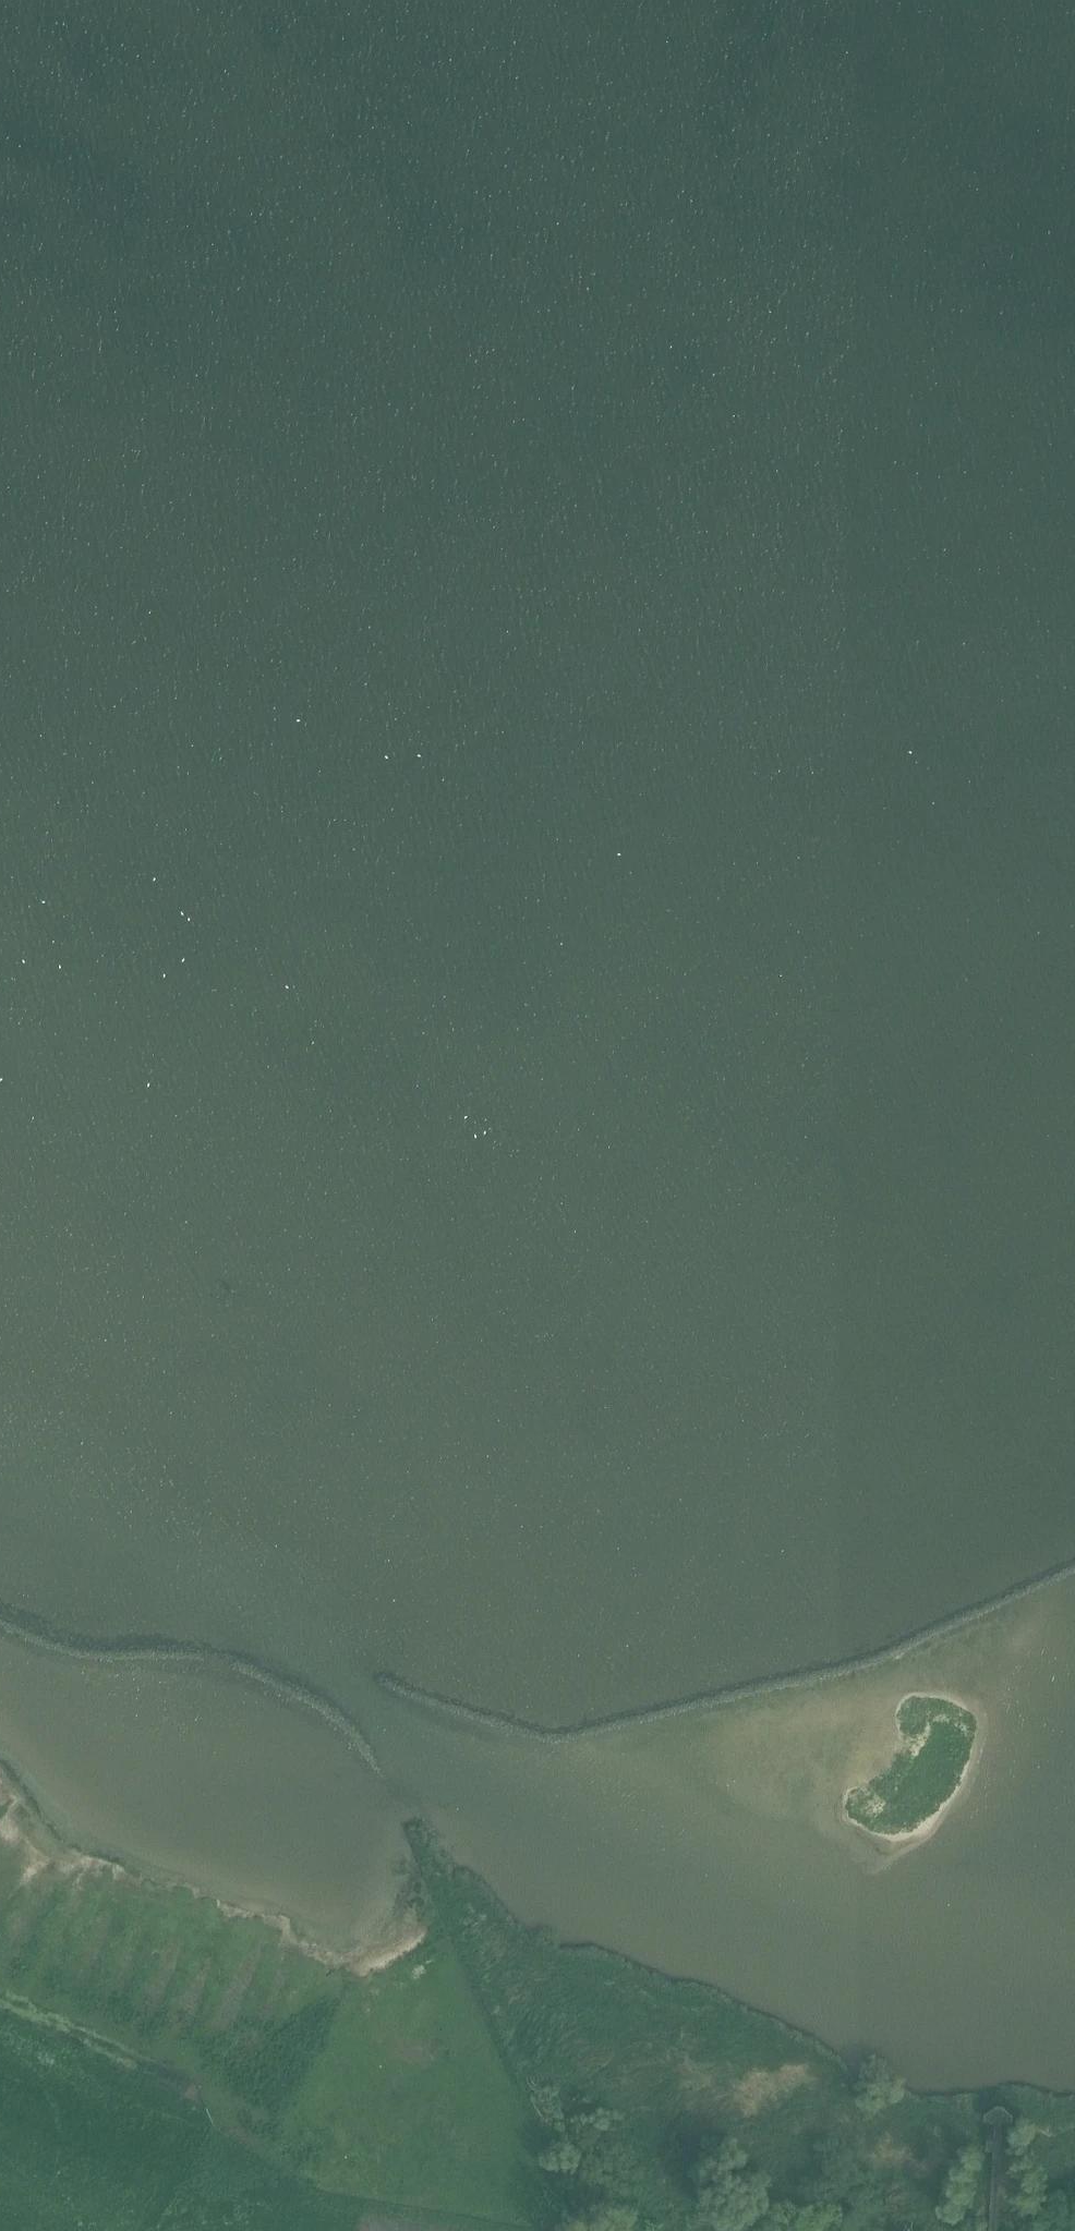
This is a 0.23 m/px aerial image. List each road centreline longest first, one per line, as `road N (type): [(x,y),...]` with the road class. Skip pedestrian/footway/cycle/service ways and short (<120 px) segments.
road 1 (track): [(0,2169),(147,2230)]

